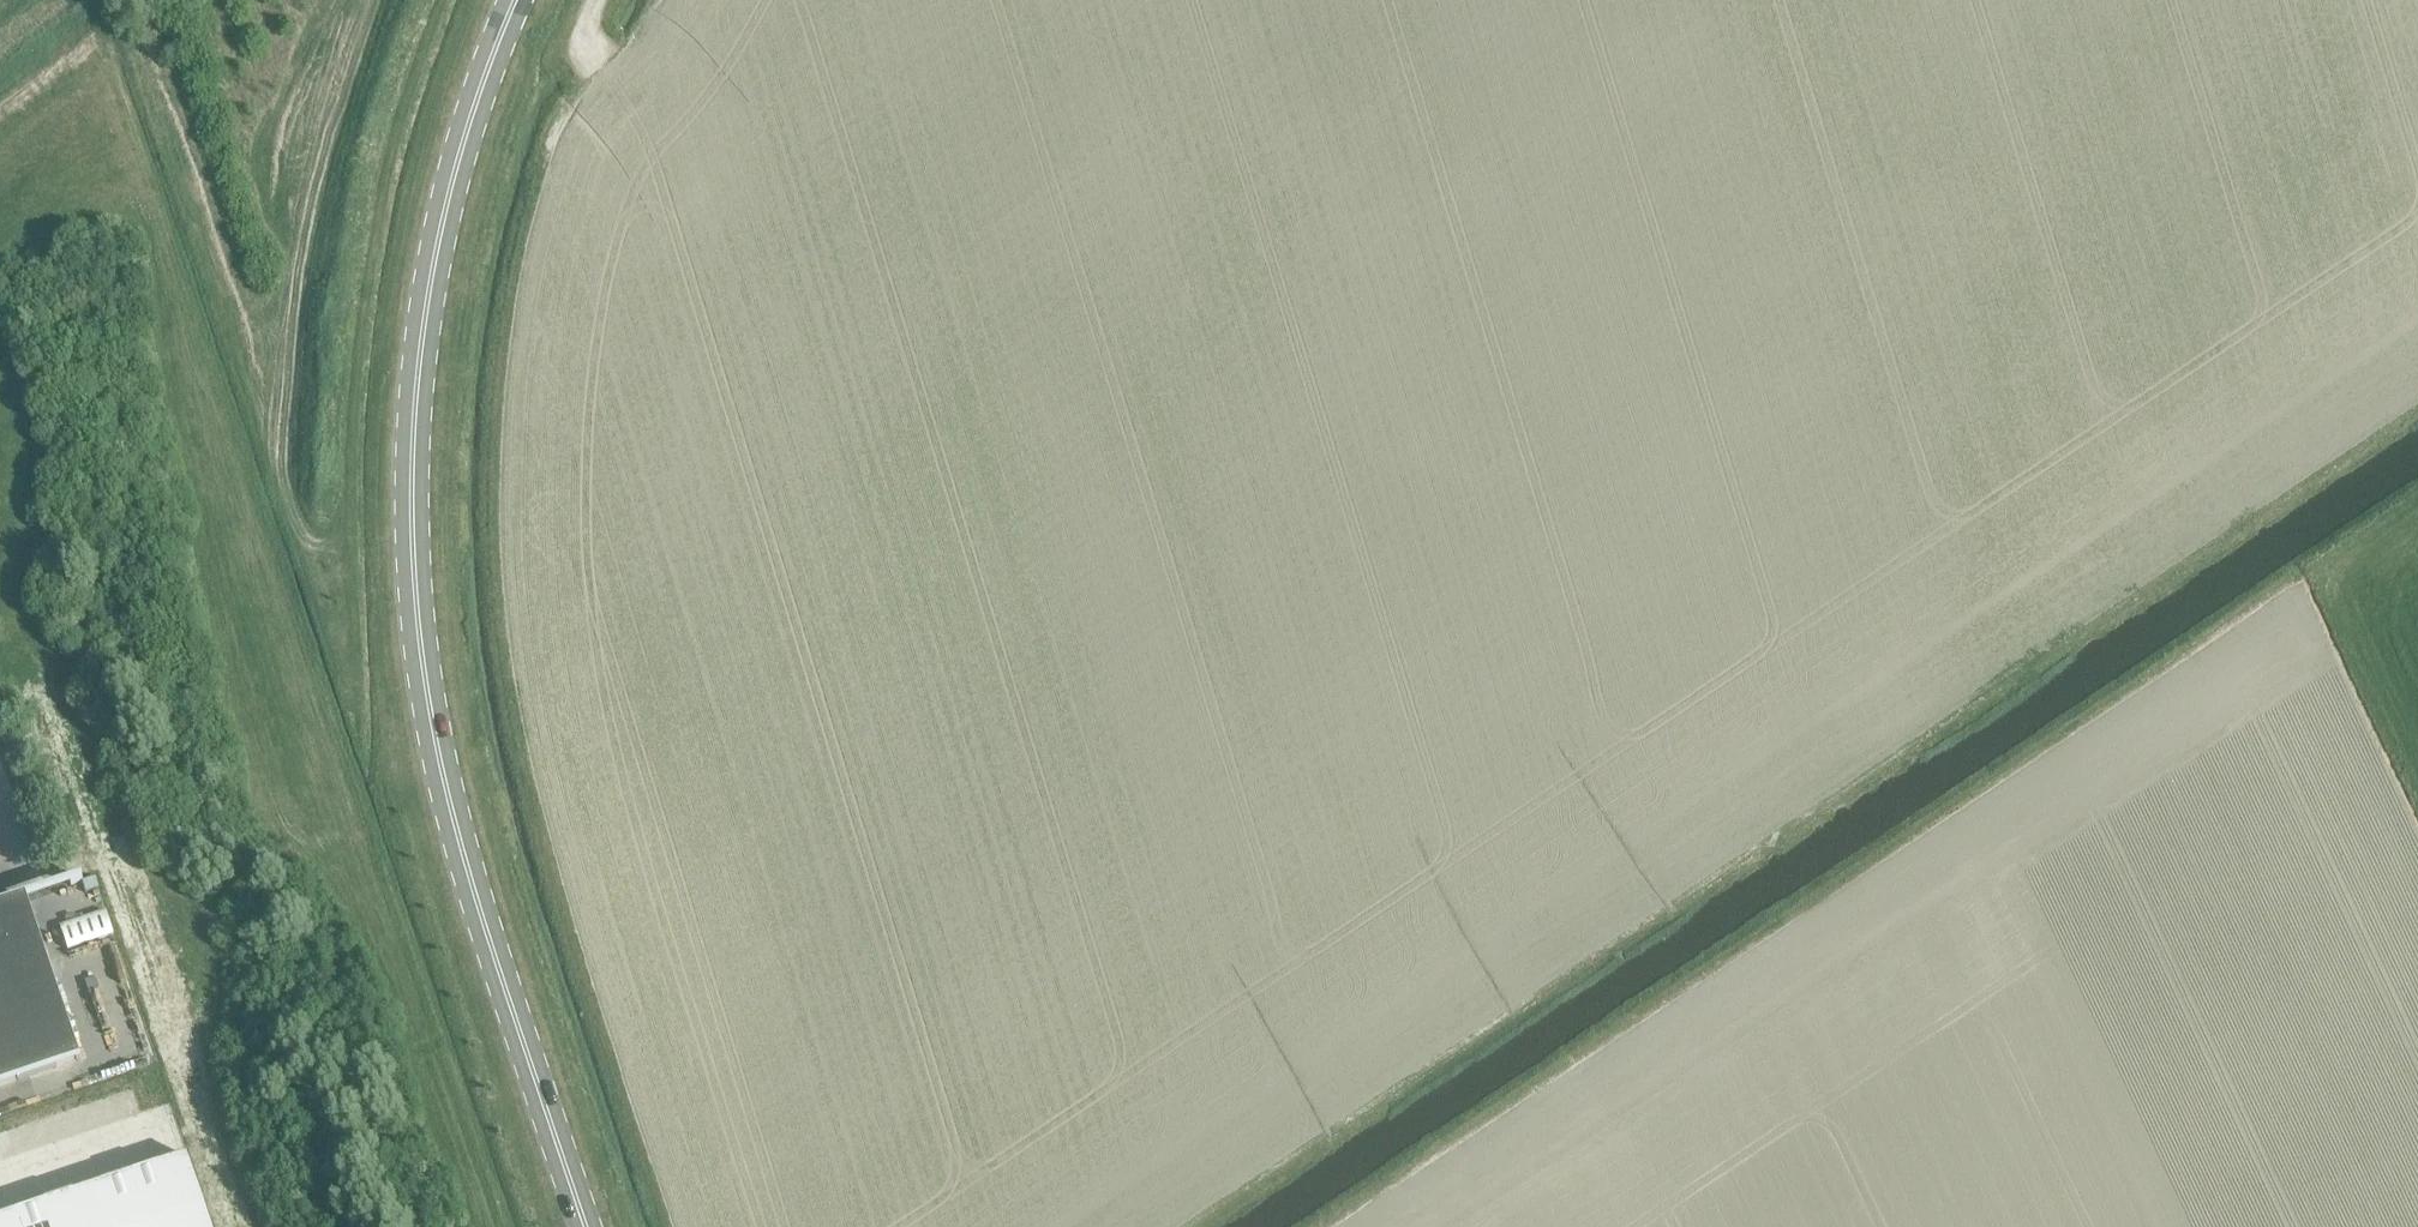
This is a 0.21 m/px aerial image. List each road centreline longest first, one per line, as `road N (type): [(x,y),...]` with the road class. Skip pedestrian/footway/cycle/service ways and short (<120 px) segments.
road 1 (secondary): [(585,1226),(449,819),(418,632),(414,425),(446,184),(512,0)]

